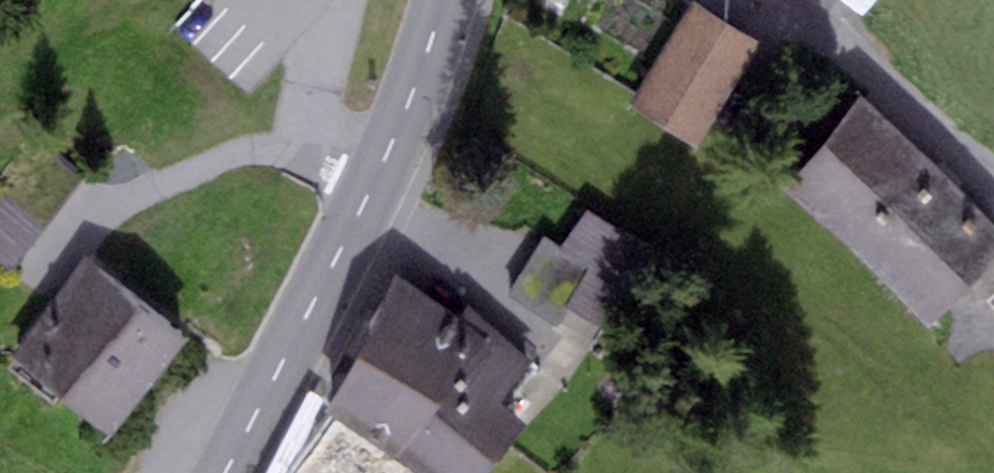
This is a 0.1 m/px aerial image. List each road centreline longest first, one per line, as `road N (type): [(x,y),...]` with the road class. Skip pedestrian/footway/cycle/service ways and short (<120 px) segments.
road 1 (primary): [(445,0),(378,174),(225,472)]
road 2 (residential): [(749,0),(871,72),(993,183)]

